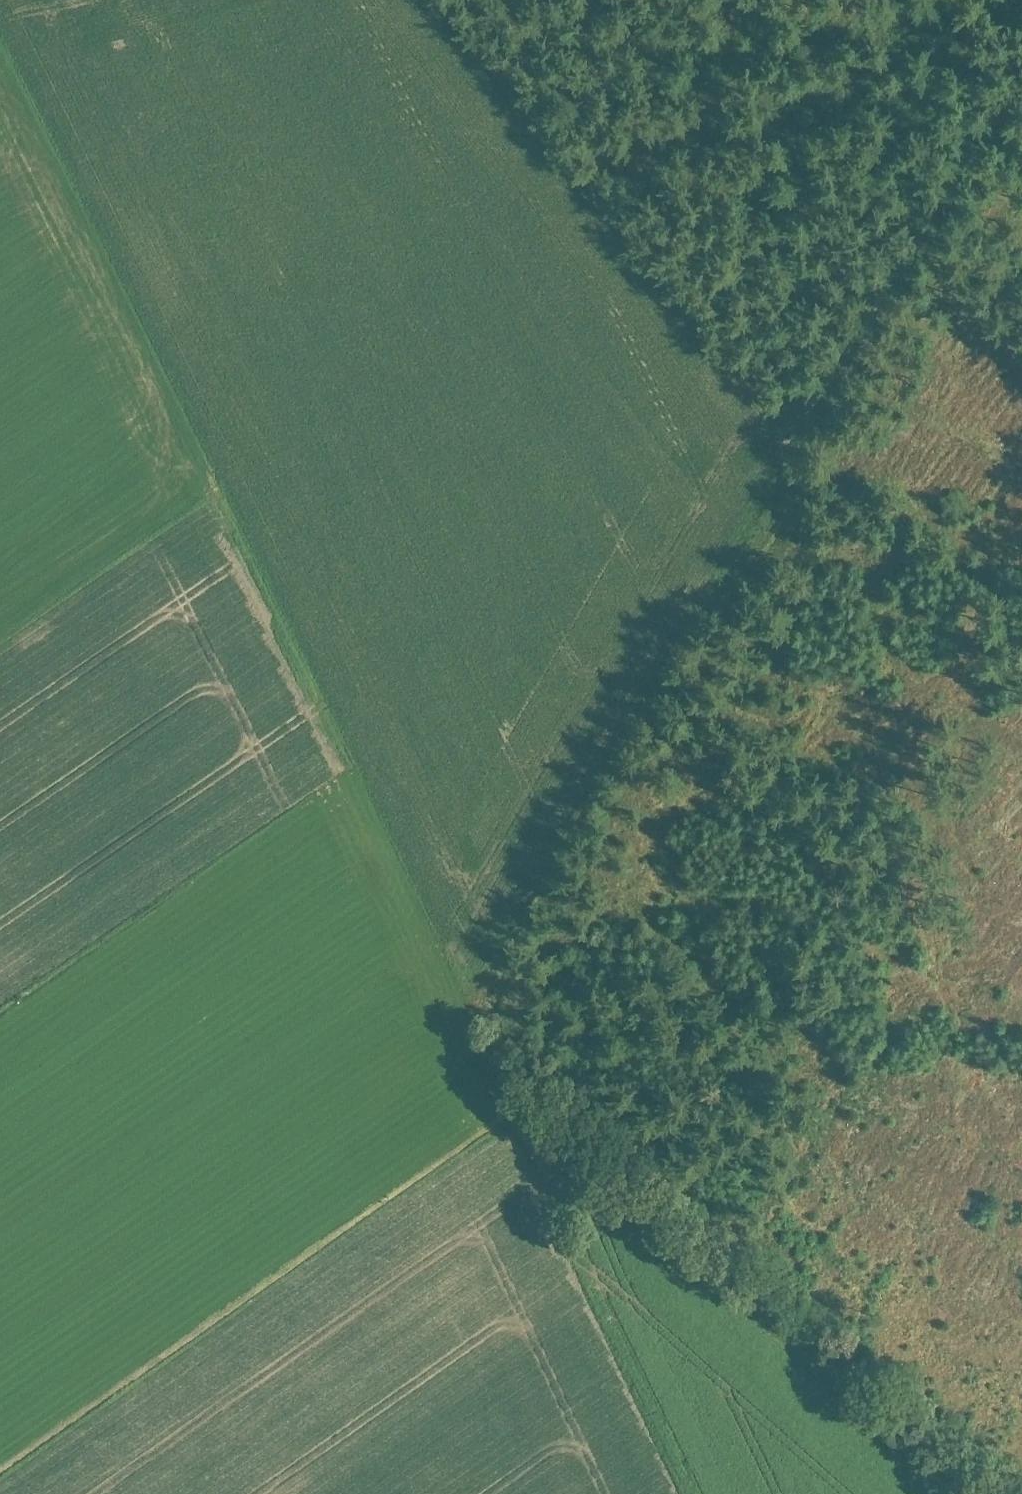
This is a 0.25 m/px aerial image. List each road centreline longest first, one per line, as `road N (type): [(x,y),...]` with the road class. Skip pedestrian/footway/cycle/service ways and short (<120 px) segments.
road 1 (track): [(483,983),(674,630),(1021,51)]

